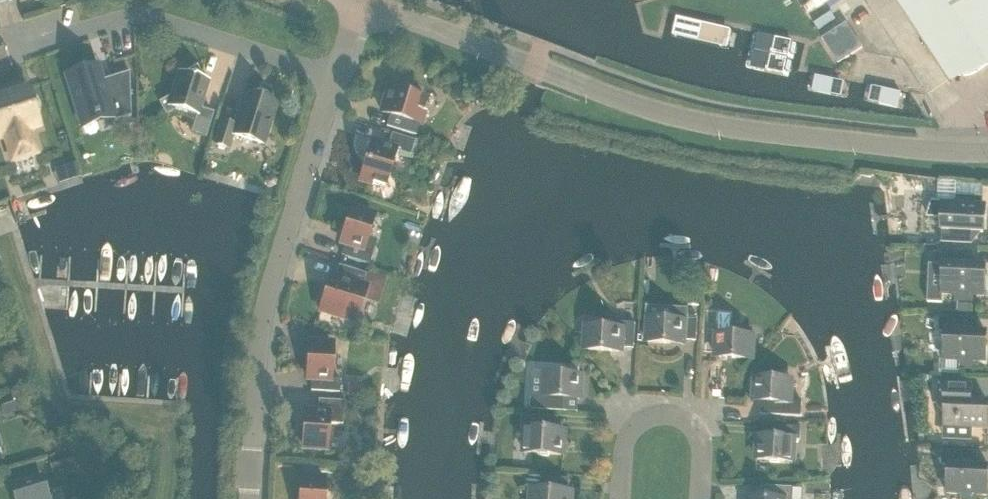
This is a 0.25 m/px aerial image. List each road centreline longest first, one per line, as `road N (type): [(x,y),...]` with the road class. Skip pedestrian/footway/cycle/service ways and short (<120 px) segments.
road 1 (residential): [(987,150),(910,151),(715,126),(358,0)]
road 2 (residential): [(333,77),(270,288),(249,498)]
road 3 (residential): [(333,77),(154,21),(115,22),(18,50)]
road 4 (residential): [(622,498),(632,430),(666,413),(697,435),(699,498)]

